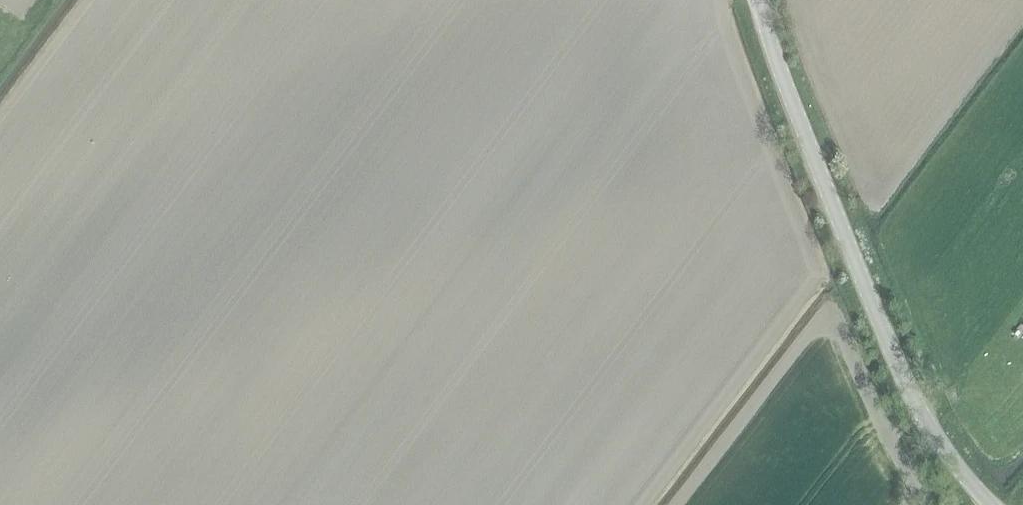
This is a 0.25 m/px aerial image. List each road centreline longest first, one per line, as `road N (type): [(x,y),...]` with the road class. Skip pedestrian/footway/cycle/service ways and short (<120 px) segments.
road 1 (tertiary): [(985,504),(942,467),(851,281),(773,53),(764,0)]

